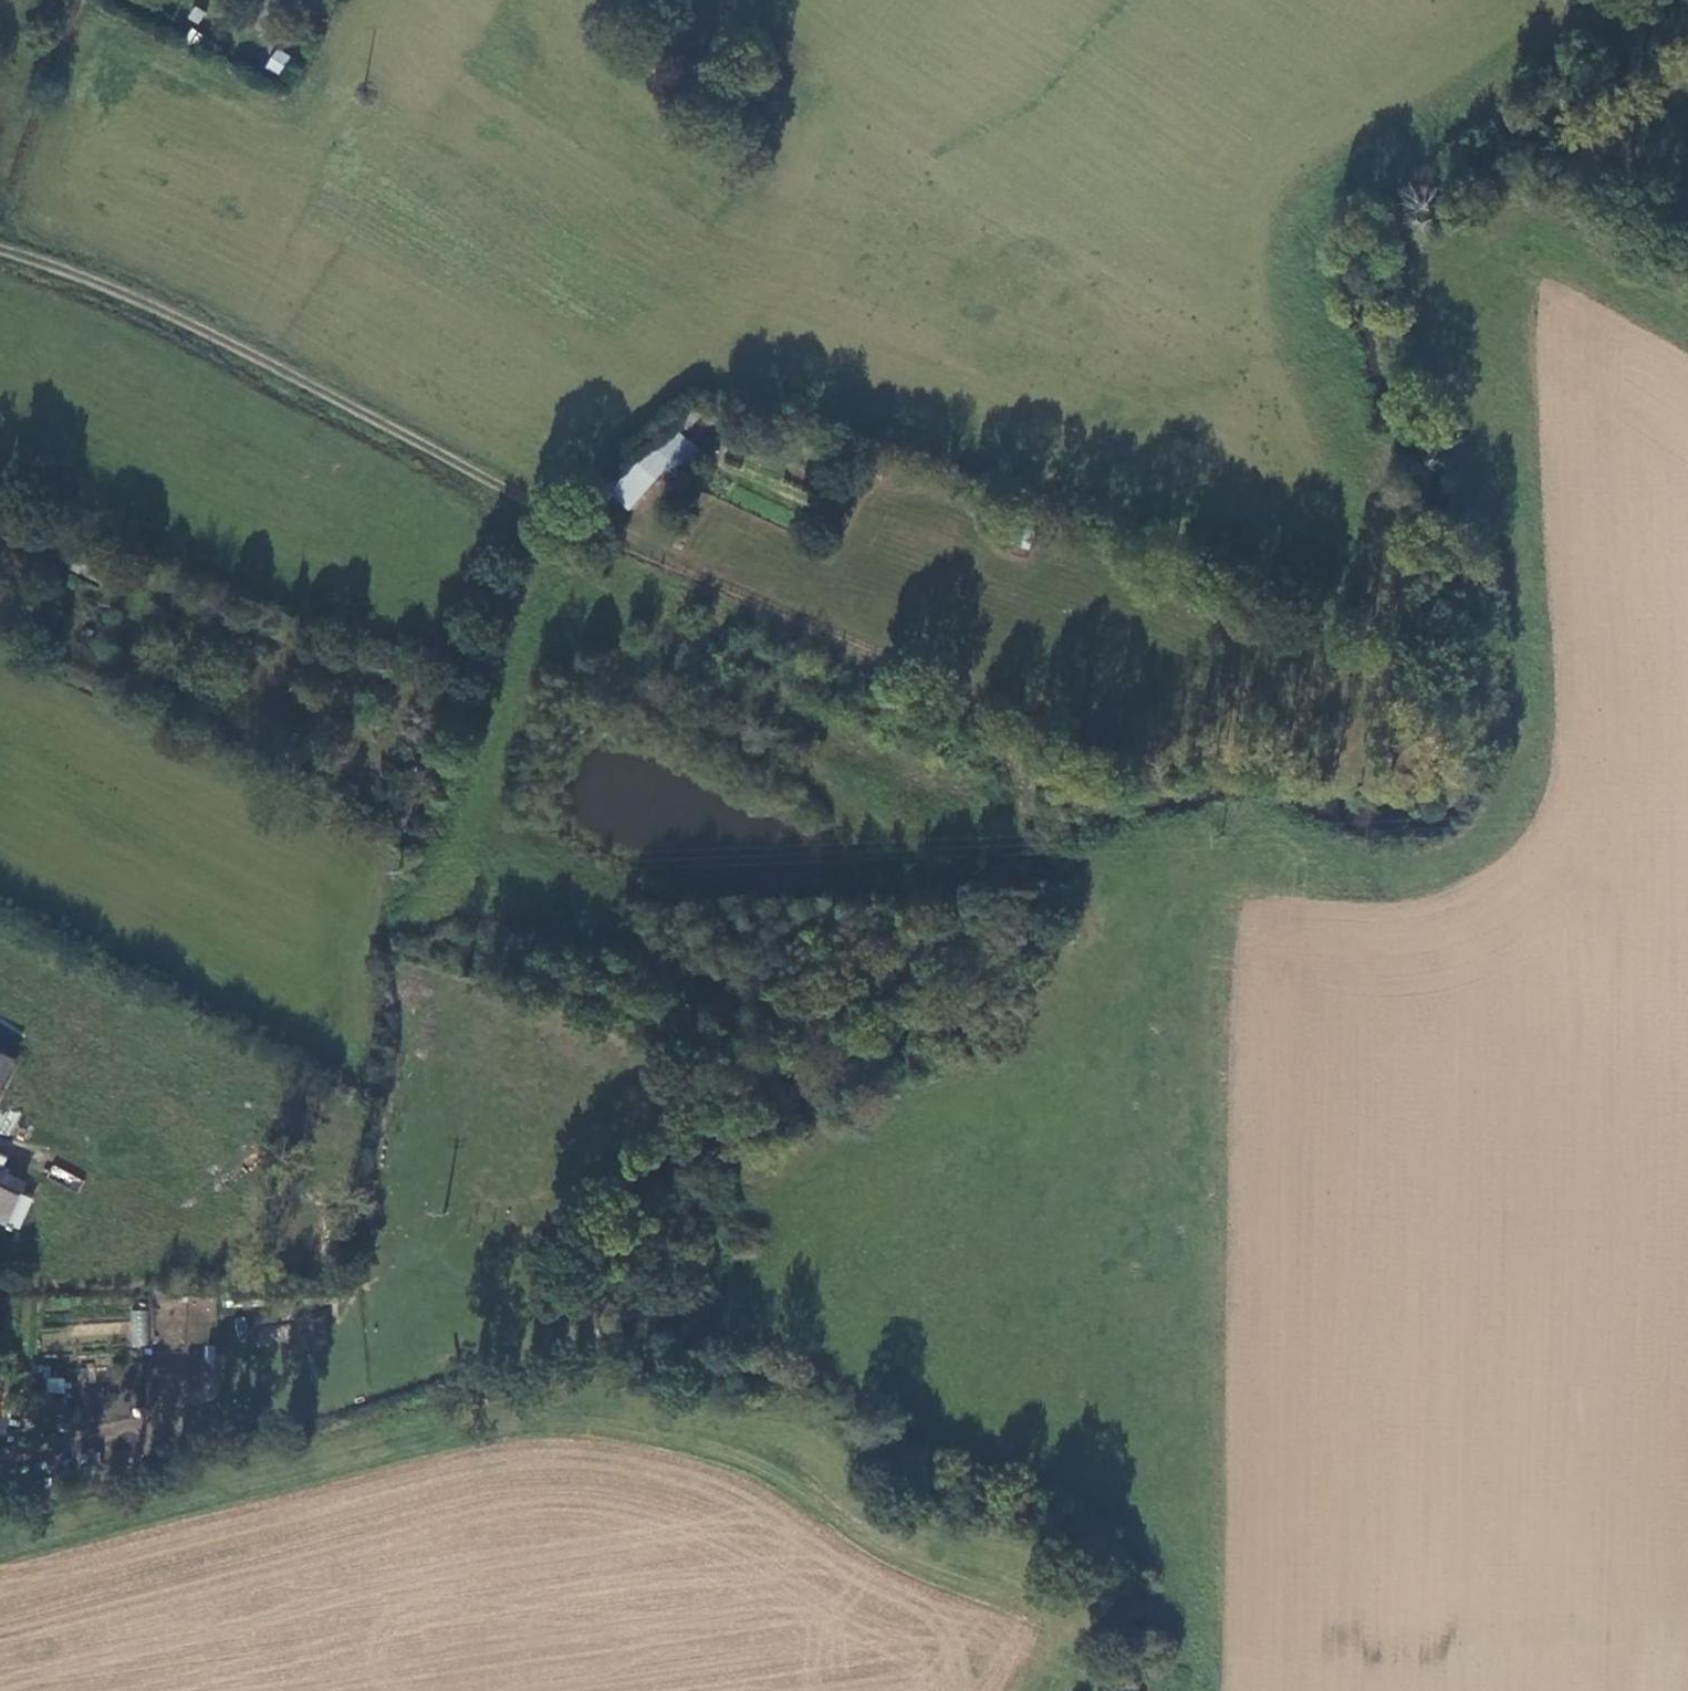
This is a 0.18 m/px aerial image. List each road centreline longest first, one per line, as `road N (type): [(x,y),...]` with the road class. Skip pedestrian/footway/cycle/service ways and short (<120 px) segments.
road 1 (track): [(0,249),(72,272),(257,361),(568,520)]

